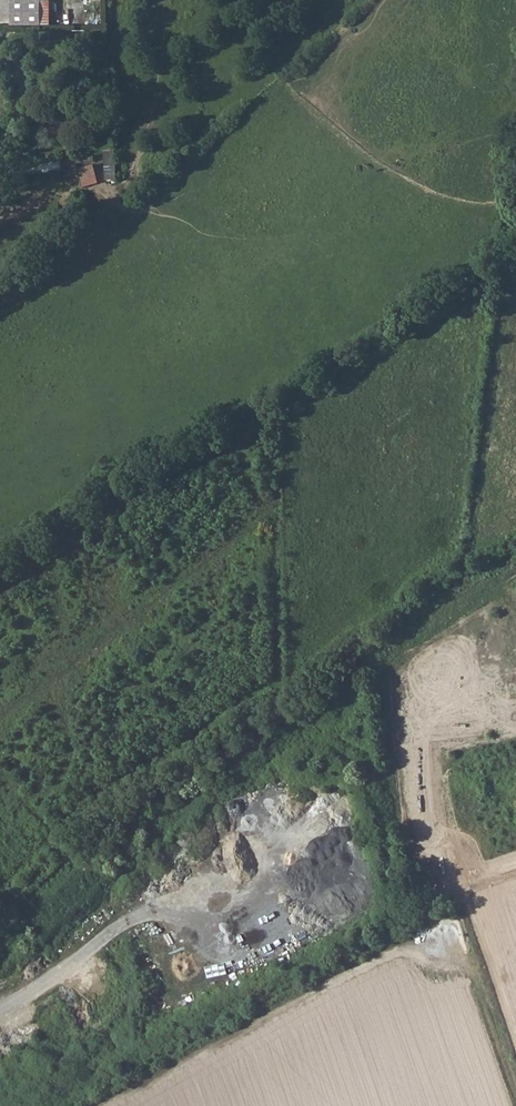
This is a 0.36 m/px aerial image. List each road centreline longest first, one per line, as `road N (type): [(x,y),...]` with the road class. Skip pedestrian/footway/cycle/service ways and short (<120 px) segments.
road 1 (track): [(0,1008),(139,910)]

